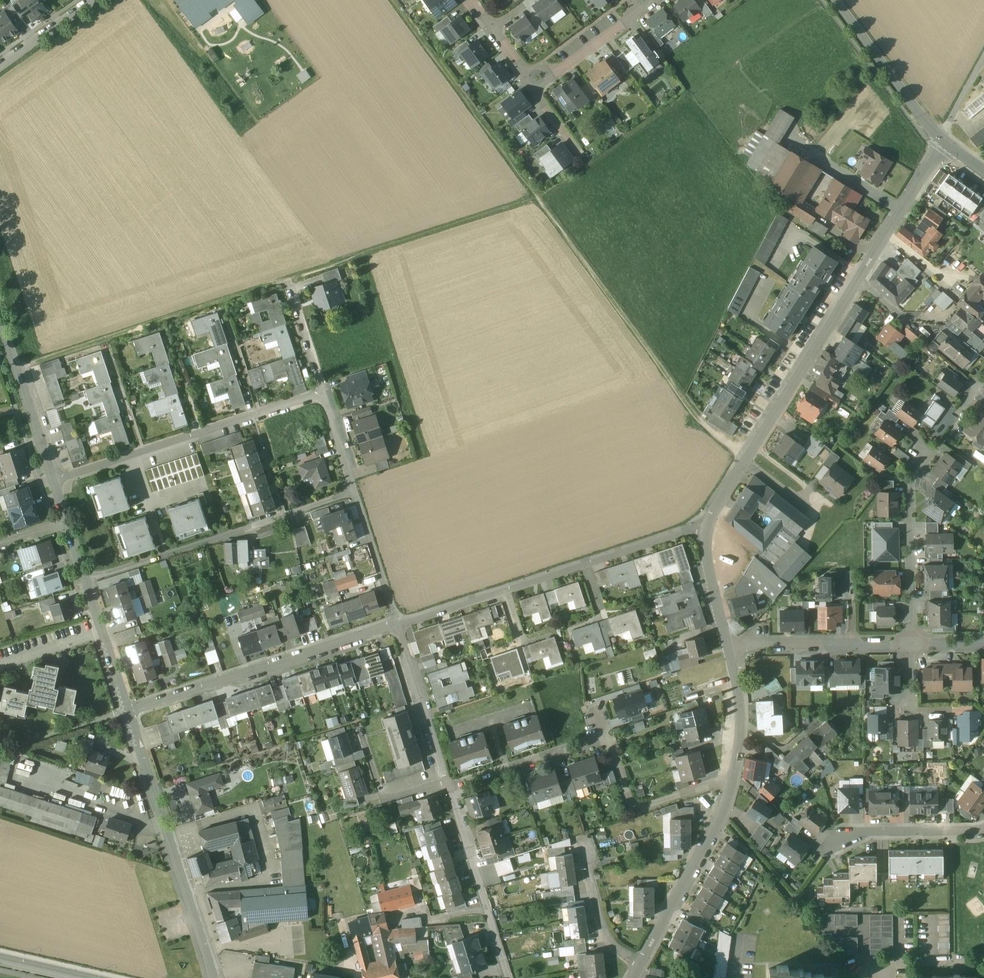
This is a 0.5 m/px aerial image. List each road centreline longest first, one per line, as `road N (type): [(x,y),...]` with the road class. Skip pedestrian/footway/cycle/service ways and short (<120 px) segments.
road 1 (track): [(17,368),(537,198),(588,164)]
road 2 (track): [(750,456),(701,421),(393,0)]
road 3 (residential): [(940,140),(706,528)]
road 4 (residential): [(727,646),(740,709),(732,784),(641,961)]
road 5 (residential): [(397,623),(706,528)]
road 6 (residential): [(128,710),(397,623)]
road 7 (residential): [(323,393),(54,480)]
road 8 (tertiary): [(128,710),(213,977)]
road 9 (residential): [(397,623),(323,393)]
road 10 (residential): [(911,645),(910,480),(927,450)]
road 11 (residential): [(509,977),(451,788)]
road 12 (tertiary): [(67,522),(128,710)]
road 13 (residential): [(451,788),(603,737),(594,710)]
road 14 (residential): [(911,645),(727,646)]
road 15 (tertiary): [(836,0),(940,140)]
road 16 (residential): [(451,788),(397,623)]
road 17 (tertiary): [(0,316),(54,480)]
road 18 (residential): [(983,830),(847,833),(837,845)]
road 19 (residential): [(641,961),(612,945),(579,836)]
road 20 (residential): [(642,0),(629,18),(536,79)]
road 21 (residential): [(706,528),(727,646)]

